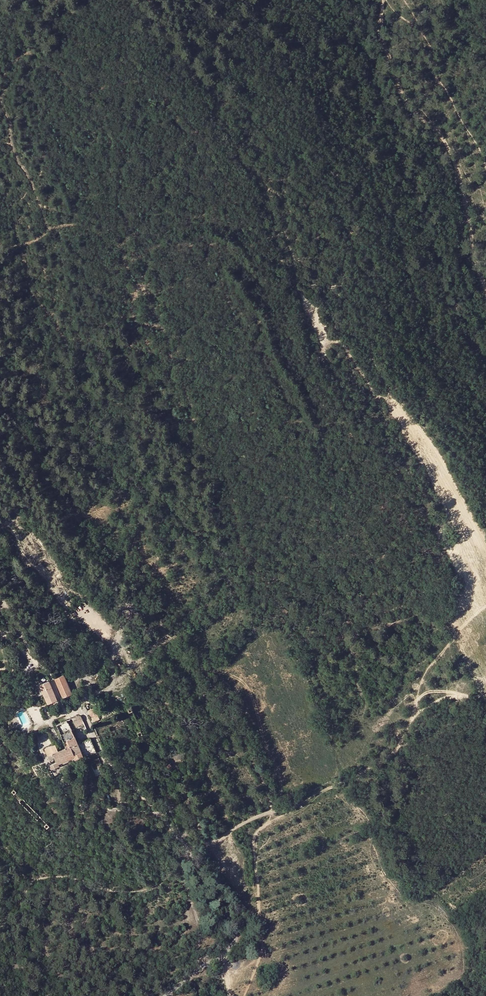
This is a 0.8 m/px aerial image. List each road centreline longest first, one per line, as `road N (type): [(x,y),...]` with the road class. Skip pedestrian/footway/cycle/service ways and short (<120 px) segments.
road 1 (track): [(0,344),(15,402),(45,455),(141,586),(163,634),(189,651),(272,809)]
road 2 (track): [(485,287),(446,143),(404,100),(381,31),(383,0)]
road 3 (track): [(272,809),(188,851),(236,936),(160,995)]
road 4 (track): [(188,851),(103,754),(80,710),(91,672)]

